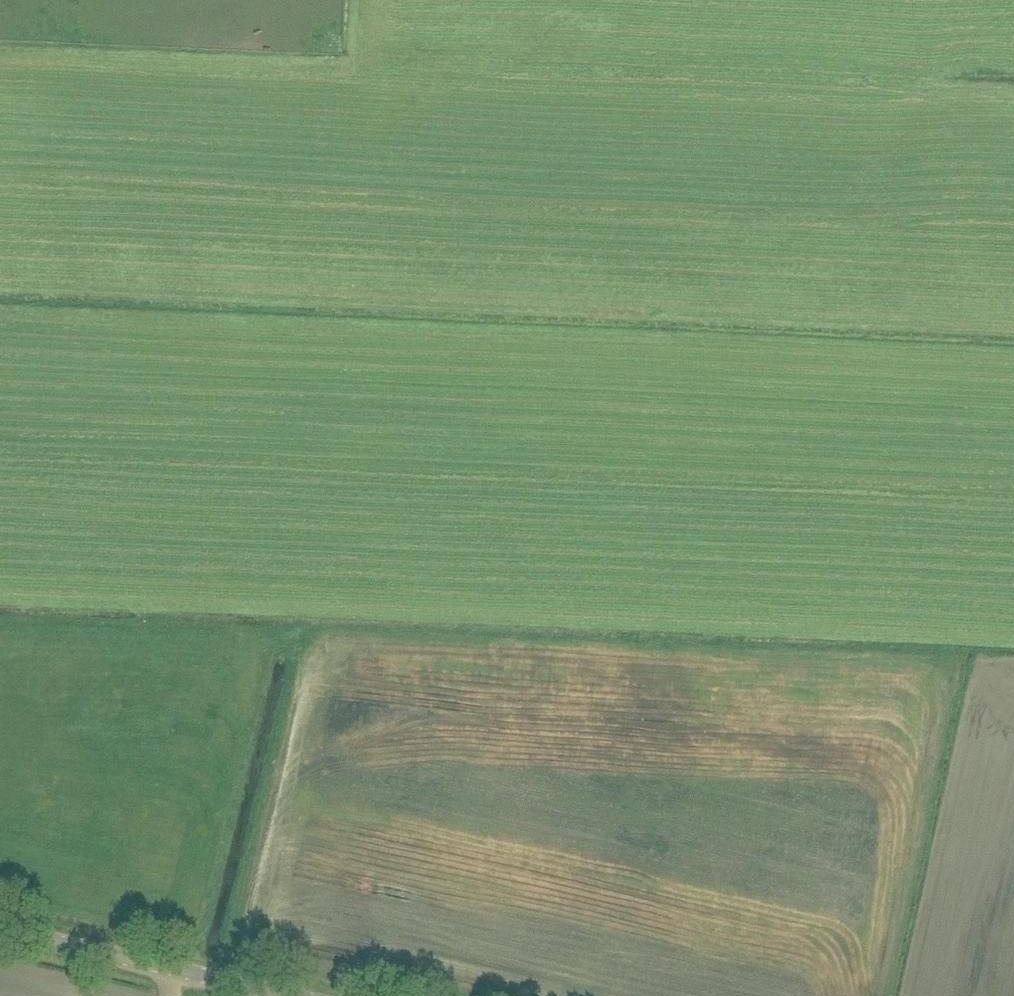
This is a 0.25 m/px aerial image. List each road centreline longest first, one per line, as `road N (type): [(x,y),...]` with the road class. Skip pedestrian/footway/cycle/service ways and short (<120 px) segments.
road 1 (tertiary): [(287,995),(0,931)]

